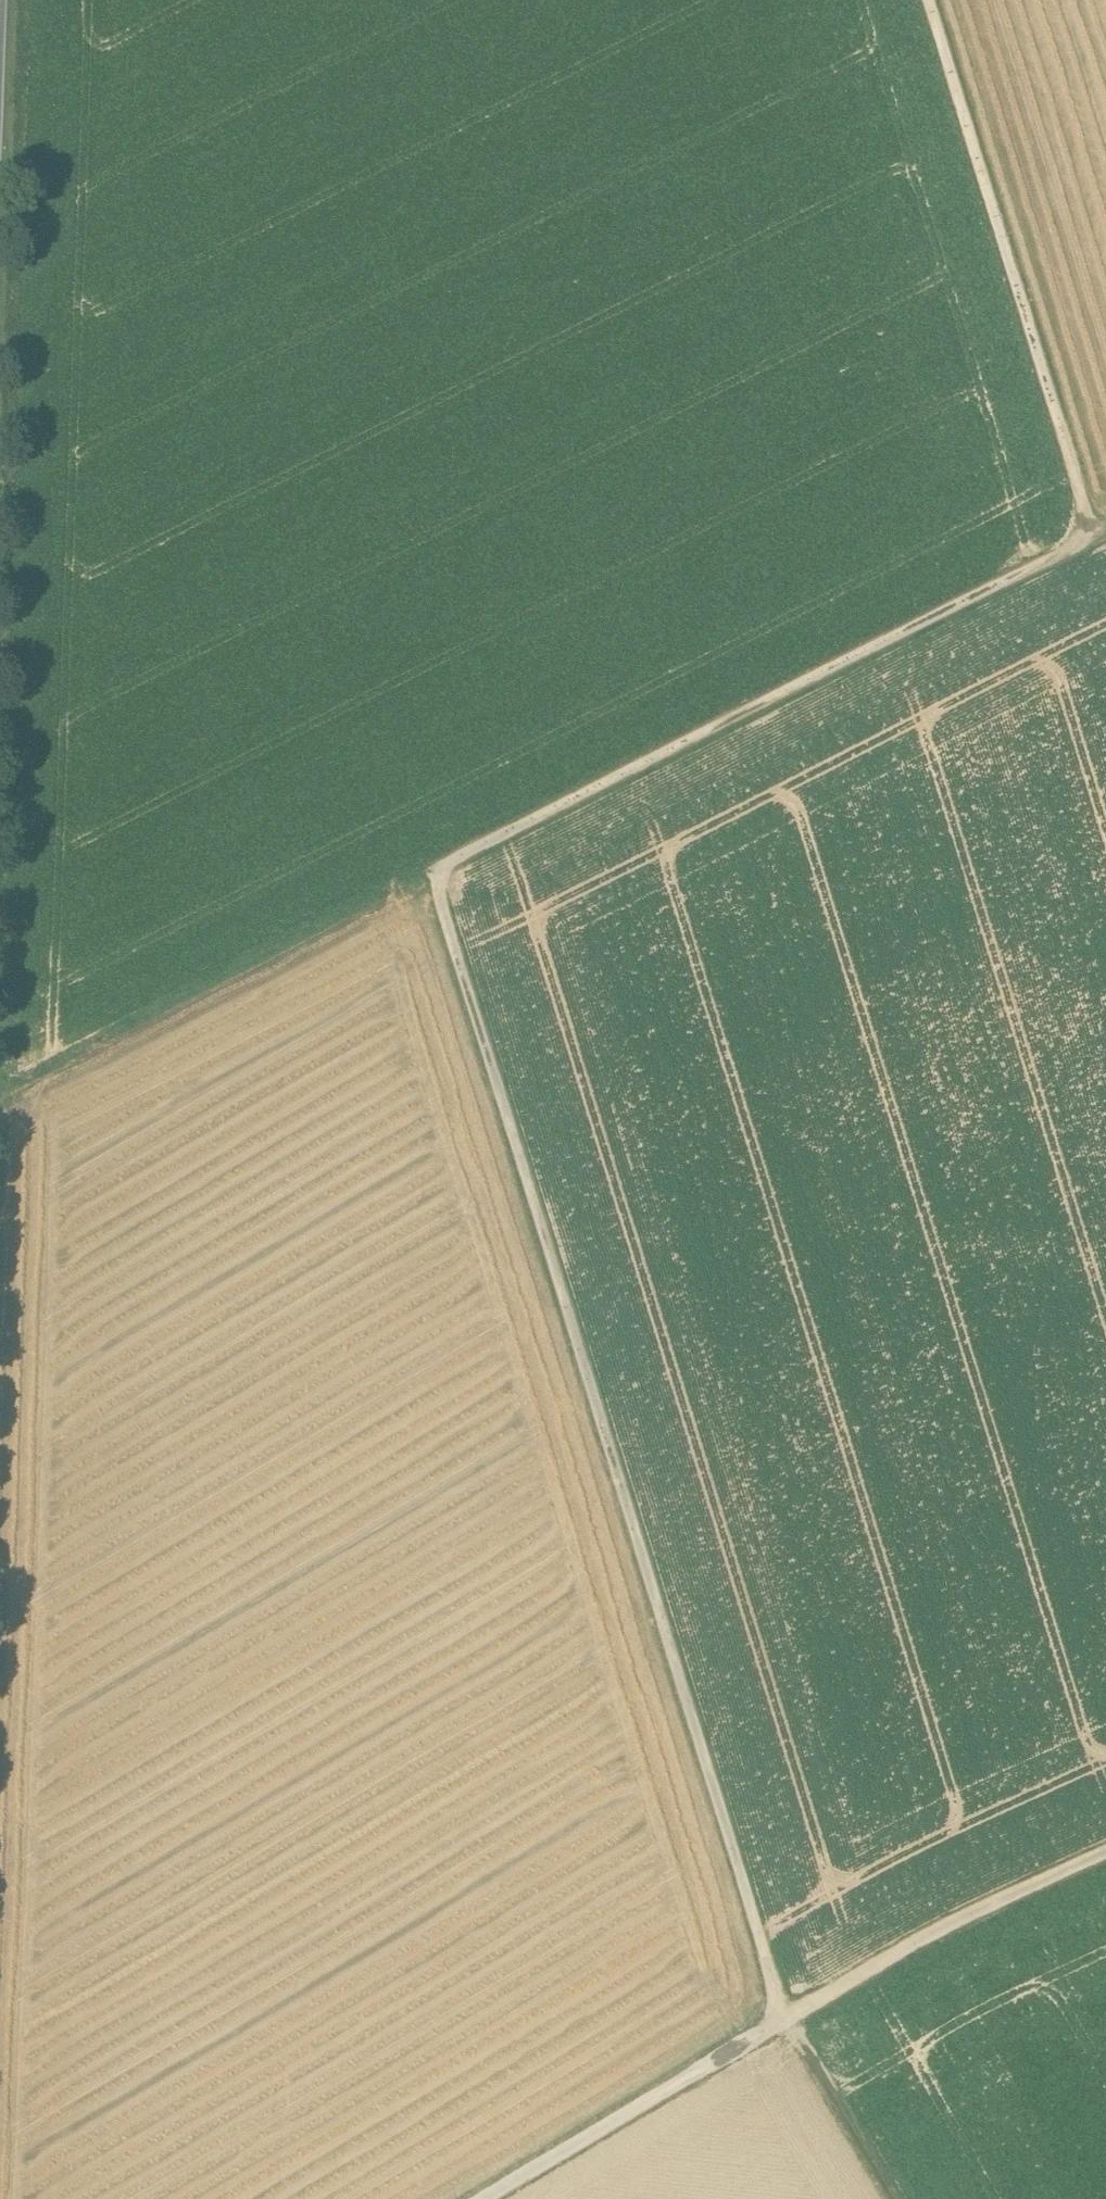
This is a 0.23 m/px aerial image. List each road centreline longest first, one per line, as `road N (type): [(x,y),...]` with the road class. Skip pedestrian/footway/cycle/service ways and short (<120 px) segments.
road 1 (track): [(930,0),(1097,534),(430,873),(722,1823),(790,2018)]
road 2 (track): [(483,2198),(975,1908),(1105,1848)]
road 3 (track): [(430,873),(4,1087)]
road 4 (track): [(893,2198),(790,2018)]

